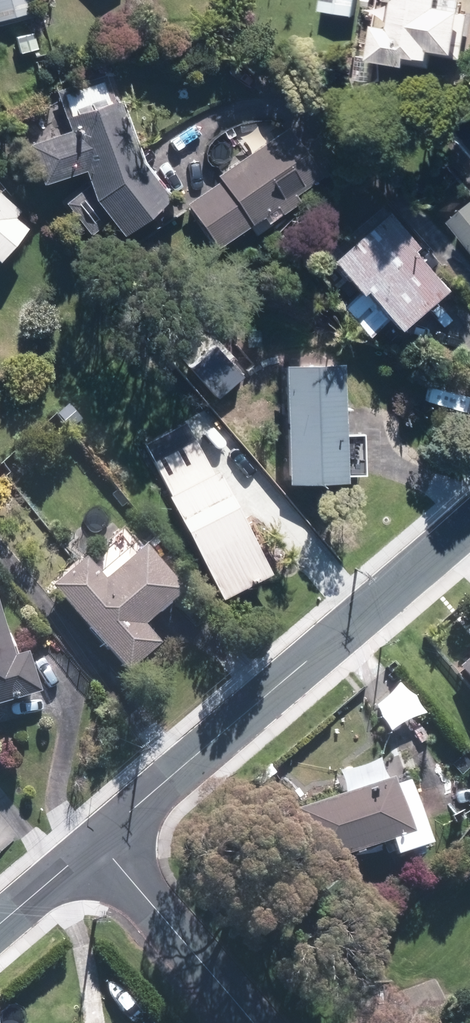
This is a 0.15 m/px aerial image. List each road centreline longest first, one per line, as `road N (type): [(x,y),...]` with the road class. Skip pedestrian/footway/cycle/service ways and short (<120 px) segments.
road 1 (residential): [(469,523),(96,841)]
road 2 (residential): [(250,1022),(96,841)]
road 3 (residential): [(96,841),(0,923)]

